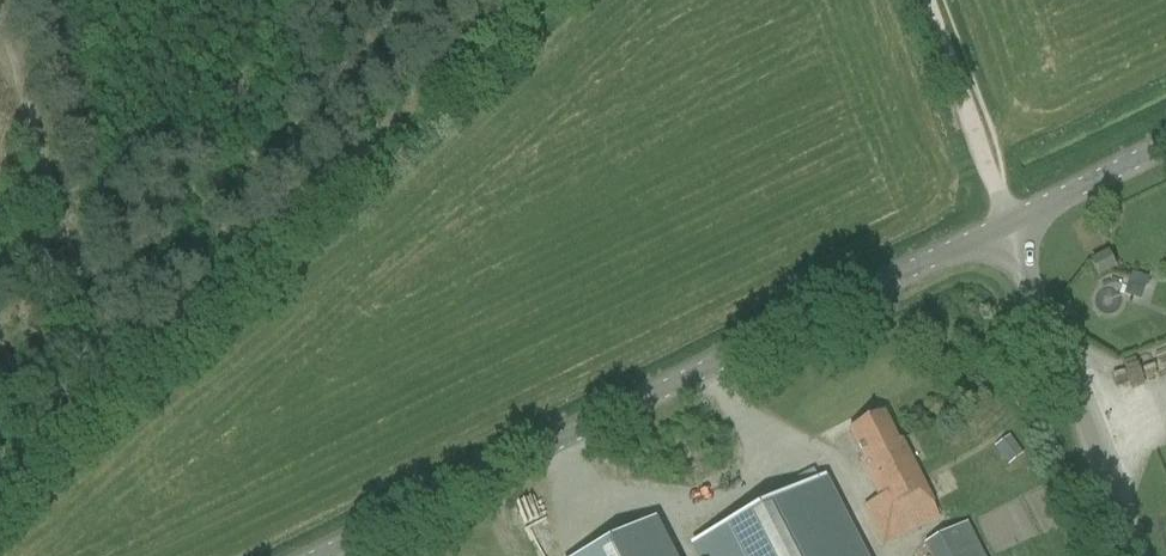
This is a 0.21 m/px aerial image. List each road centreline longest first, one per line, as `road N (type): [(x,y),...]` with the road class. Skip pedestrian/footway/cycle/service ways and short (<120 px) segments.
road 1 (unclassified): [(330,555),(1009,223)]
road 2 (track): [(535,0),(160,345),(113,349),(83,292),(69,241)]
road 3 (unclassified): [(1136,555),(1009,223)]
road 4 (track): [(1009,223),(929,0)]
road 5 (track): [(69,241),(9,40)]
road 6 (unclassified): [(1009,223),(1165,148)]

